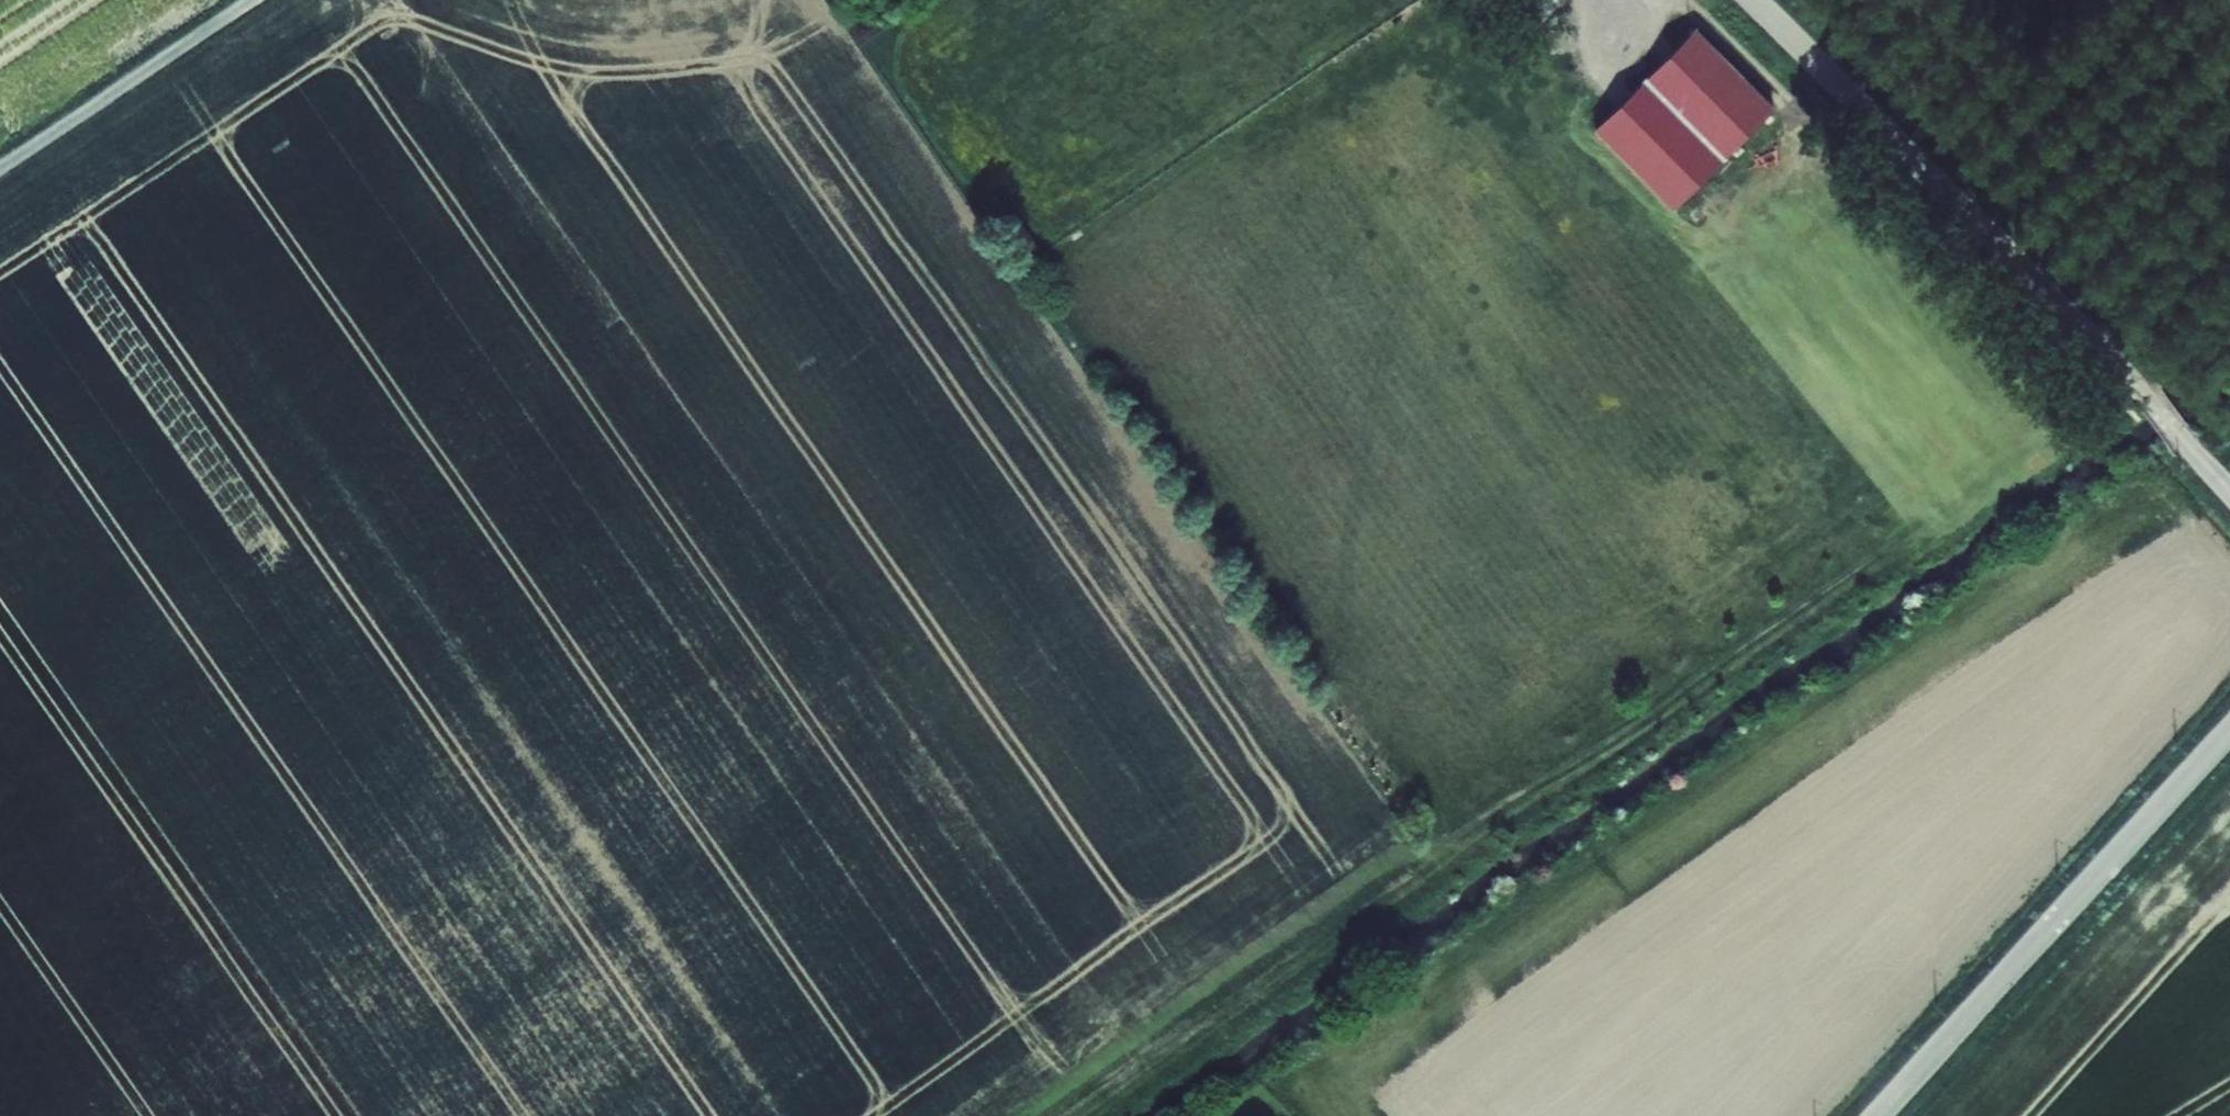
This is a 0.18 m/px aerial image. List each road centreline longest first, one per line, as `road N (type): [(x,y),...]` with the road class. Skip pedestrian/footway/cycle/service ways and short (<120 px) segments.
road 1 (unclassified): [(2229,488),(2115,360),(1759,0)]
road 2 (residential): [(2229,734),(1876,1115)]
road 3 (track): [(271,0),(0,172)]

